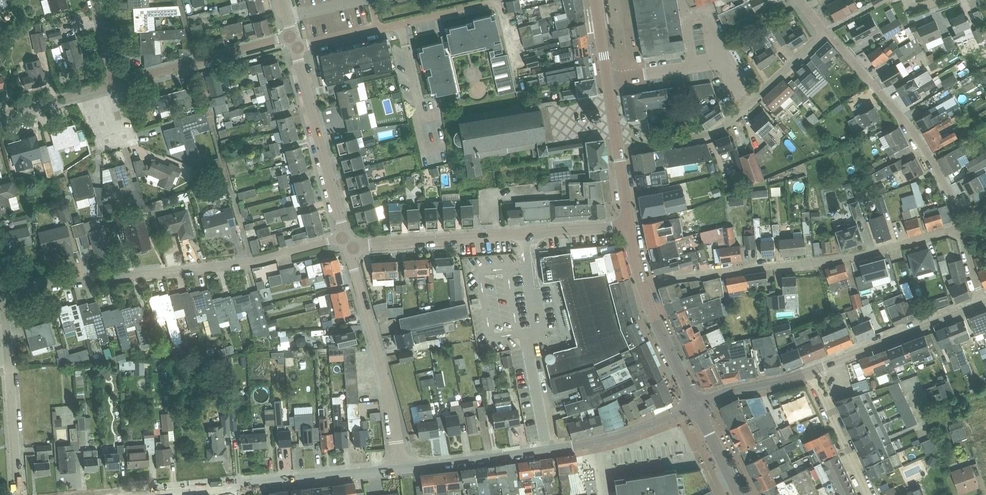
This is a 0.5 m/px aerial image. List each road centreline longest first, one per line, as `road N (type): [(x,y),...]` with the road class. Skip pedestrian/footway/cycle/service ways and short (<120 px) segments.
road 1 (residential): [(1,293),(258,262),(347,243)]
road 2 (residential): [(958,231),(848,258),(643,283)]
road 3 (residential): [(401,469),(607,439),(695,405)]
road 4 (residential): [(347,243),(629,228)]
road 5 (residential): [(620,152),(703,138),(826,36)]
road 6 (residential): [(826,36),(891,106),(944,180),(958,231)]
road 7 (residential): [(401,469),(386,377),(347,243)]
road 8 (residential): [(295,49),(505,0)]
road 9 (residential): [(17,494),(1,293)]
road 10 (residential): [(347,243),(295,49)]
road 11 (tertiary): [(810,373),(983,305)]
road 12 (residential): [(116,82),(292,36)]
road 13 (residential): [(231,485),(401,469)]
road 14 (unclassified): [(607,82),(694,67),(682,0)]
road 15 (track): [(251,263),(212,122)]
road 16 (residential): [(867,494),(810,373)]
road 17 (primary): [(695,405),(643,283)]

